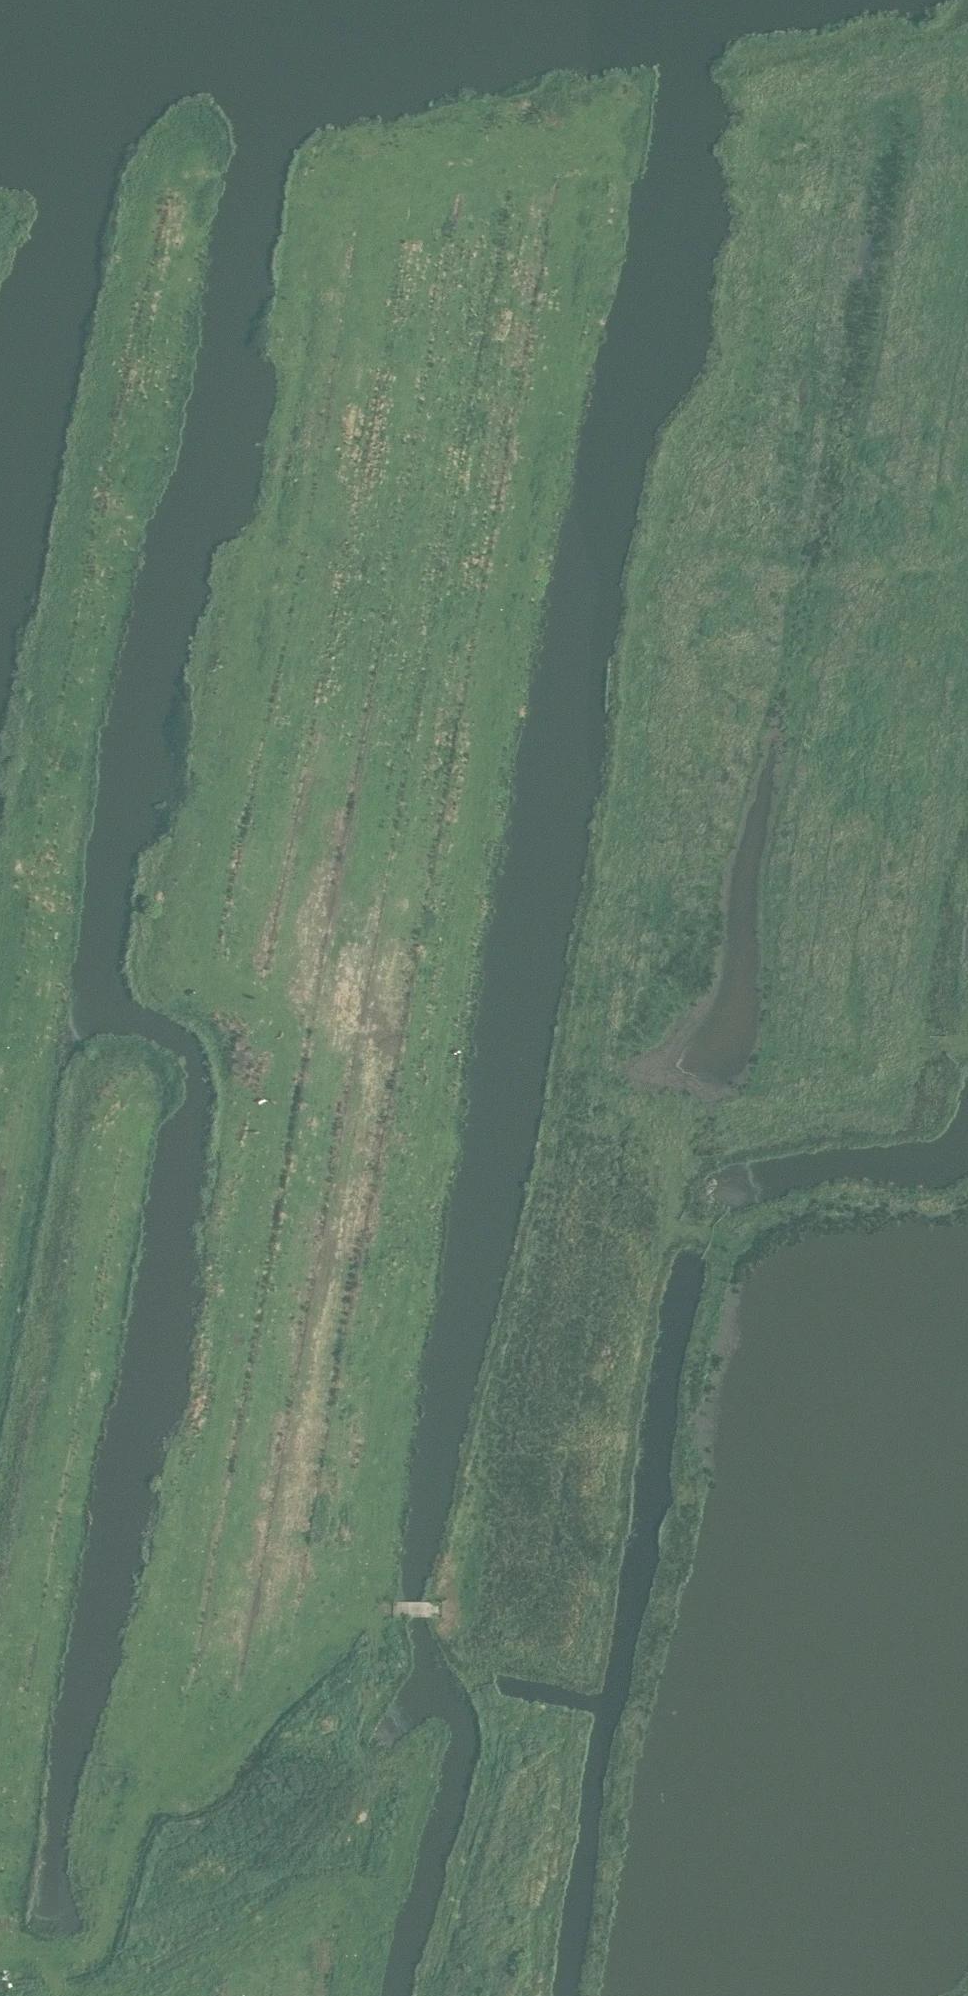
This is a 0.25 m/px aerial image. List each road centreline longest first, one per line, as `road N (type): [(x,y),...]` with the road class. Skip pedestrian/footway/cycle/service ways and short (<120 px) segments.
road 1 (track): [(394,1610),(365,1611),(203,1775),(146,1797),(100,1936),(56,1967),(50,1995)]

